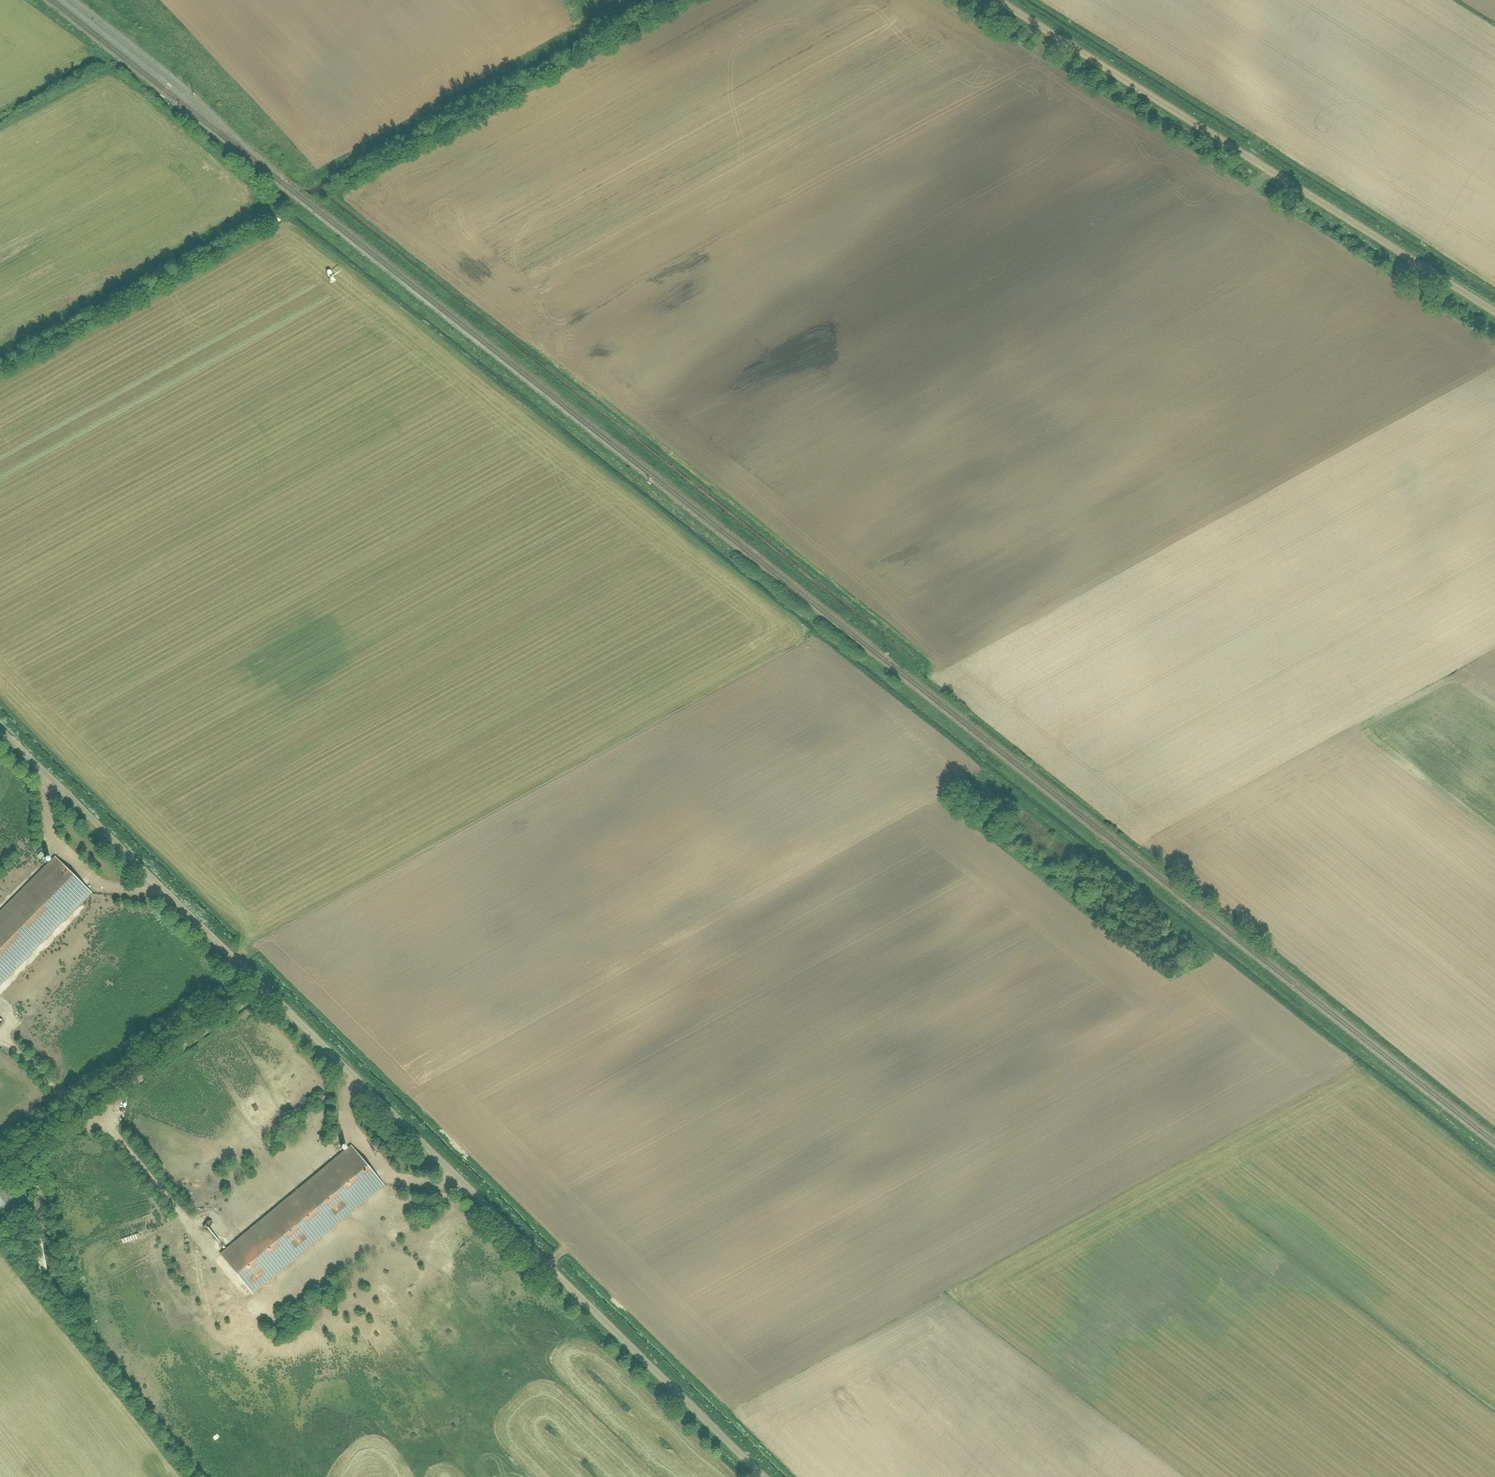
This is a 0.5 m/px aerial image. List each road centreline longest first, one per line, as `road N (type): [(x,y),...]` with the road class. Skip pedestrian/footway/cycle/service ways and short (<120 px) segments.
road 1 (residential): [(767,1476),(0,730)]
road 2 (unclassified): [(1494,316),(994,0)]

